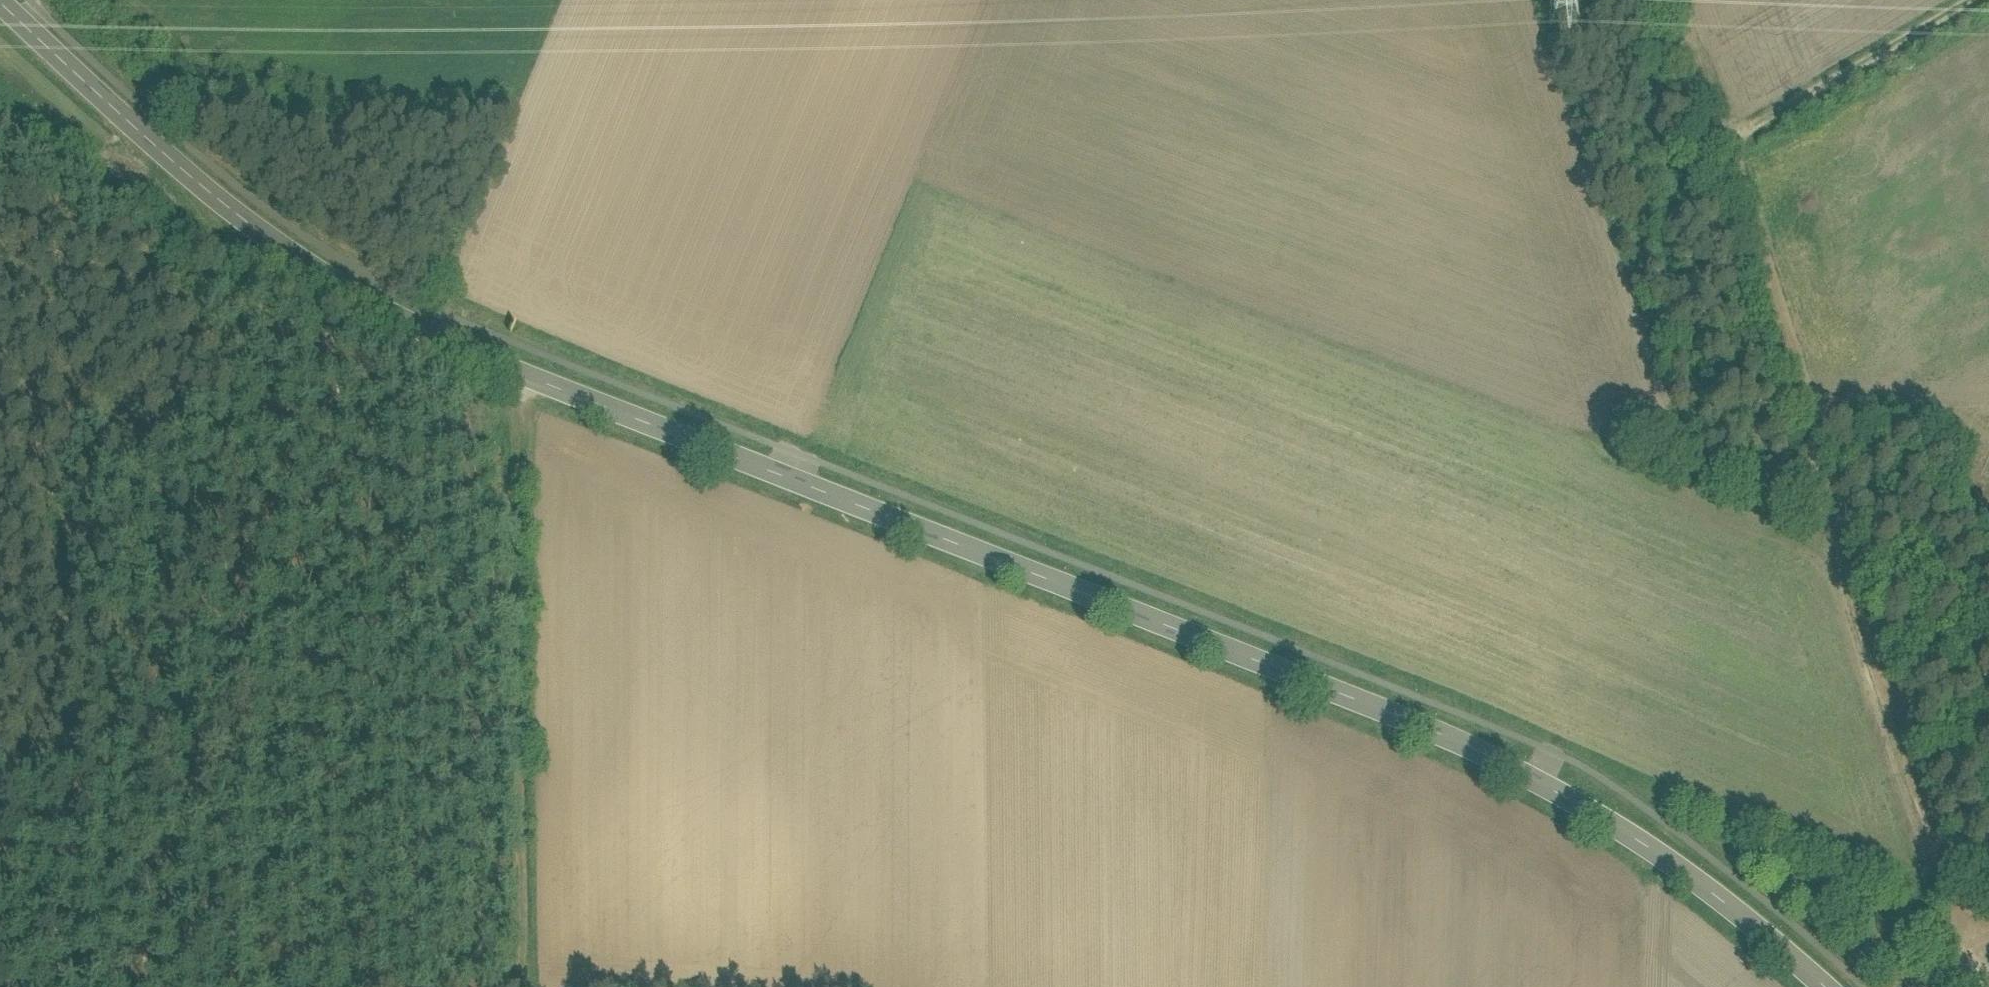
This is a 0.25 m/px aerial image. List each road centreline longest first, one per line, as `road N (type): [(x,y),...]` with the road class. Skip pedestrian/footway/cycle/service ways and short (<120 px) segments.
road 1 (tertiary): [(0,1),(203,189),(367,300),(738,460),(1398,715),(1565,799),(1667,864),(1817,986)]
road 2 (track): [(1657,0),(1821,488),(1856,563),(1963,938),(1962,969)]
road 3 (track): [(513,986),(513,368)]
road 4 (track): [(1626,838),(1664,823),(1988,924)]
road 5 (track): [(1712,153),(1962,0)]

